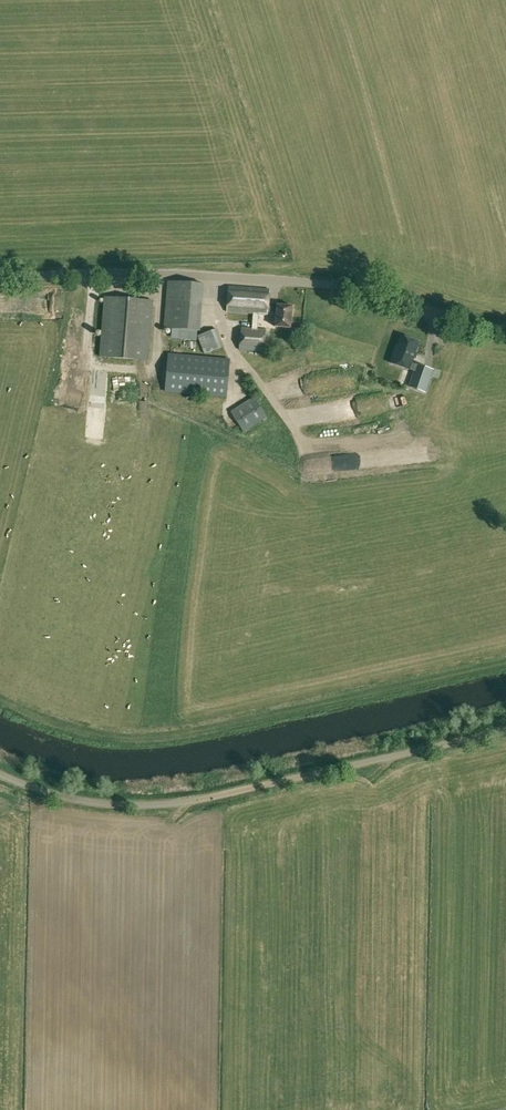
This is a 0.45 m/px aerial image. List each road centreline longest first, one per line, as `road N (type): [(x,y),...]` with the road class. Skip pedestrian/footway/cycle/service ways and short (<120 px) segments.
road 1 (unclassified): [(505,731),(164,804),(80,800),(0,774)]
road 2 (unclassified): [(505,330),(329,284),(154,274),(0,277)]

